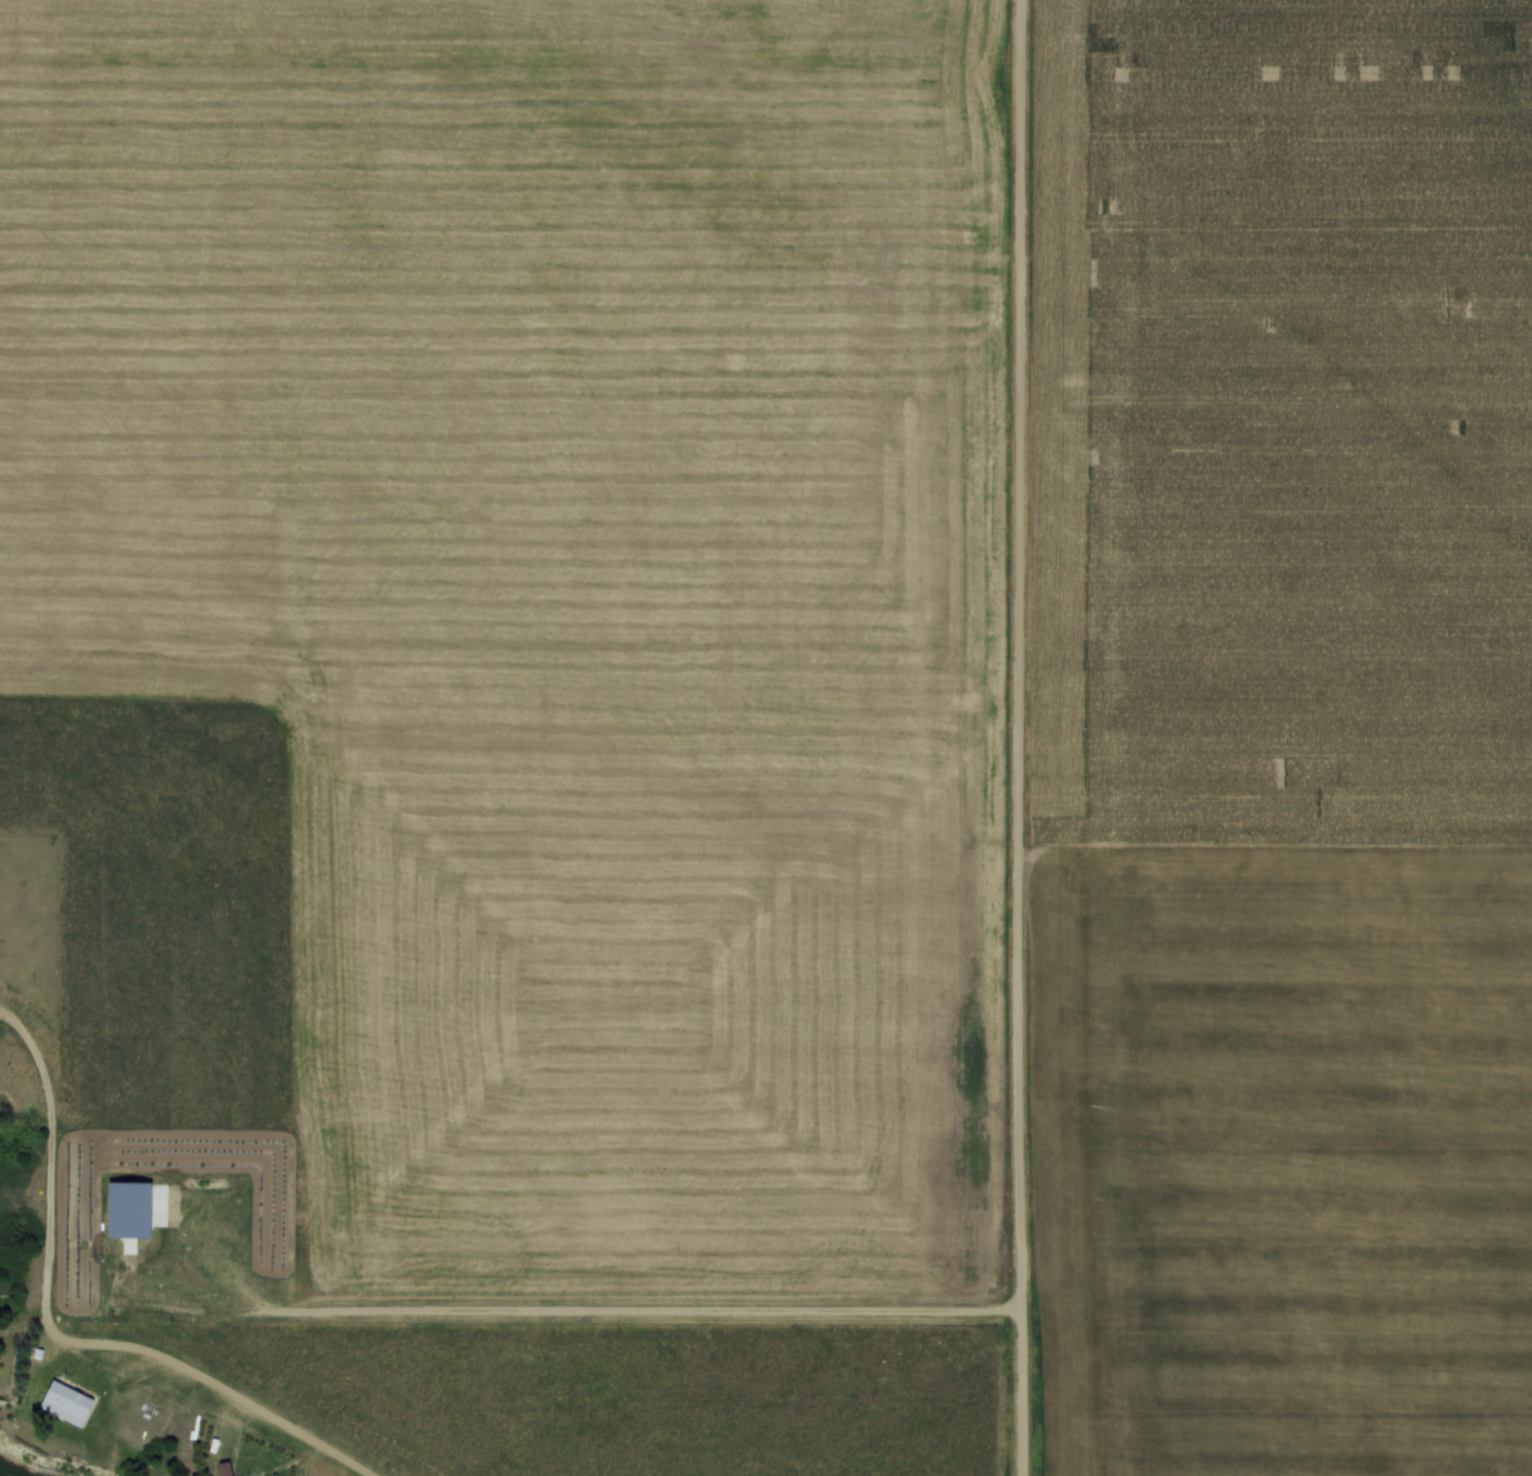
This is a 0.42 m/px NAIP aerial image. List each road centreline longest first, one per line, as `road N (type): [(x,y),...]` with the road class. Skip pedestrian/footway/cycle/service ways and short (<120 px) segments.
road 1 (residential): [(994,1475),(1042,218),(1038,0)]
road 2 (residential): [(380,1475),(195,1367),(125,1340),(53,1328),(51,1100),(31,1042),(0,1015)]

